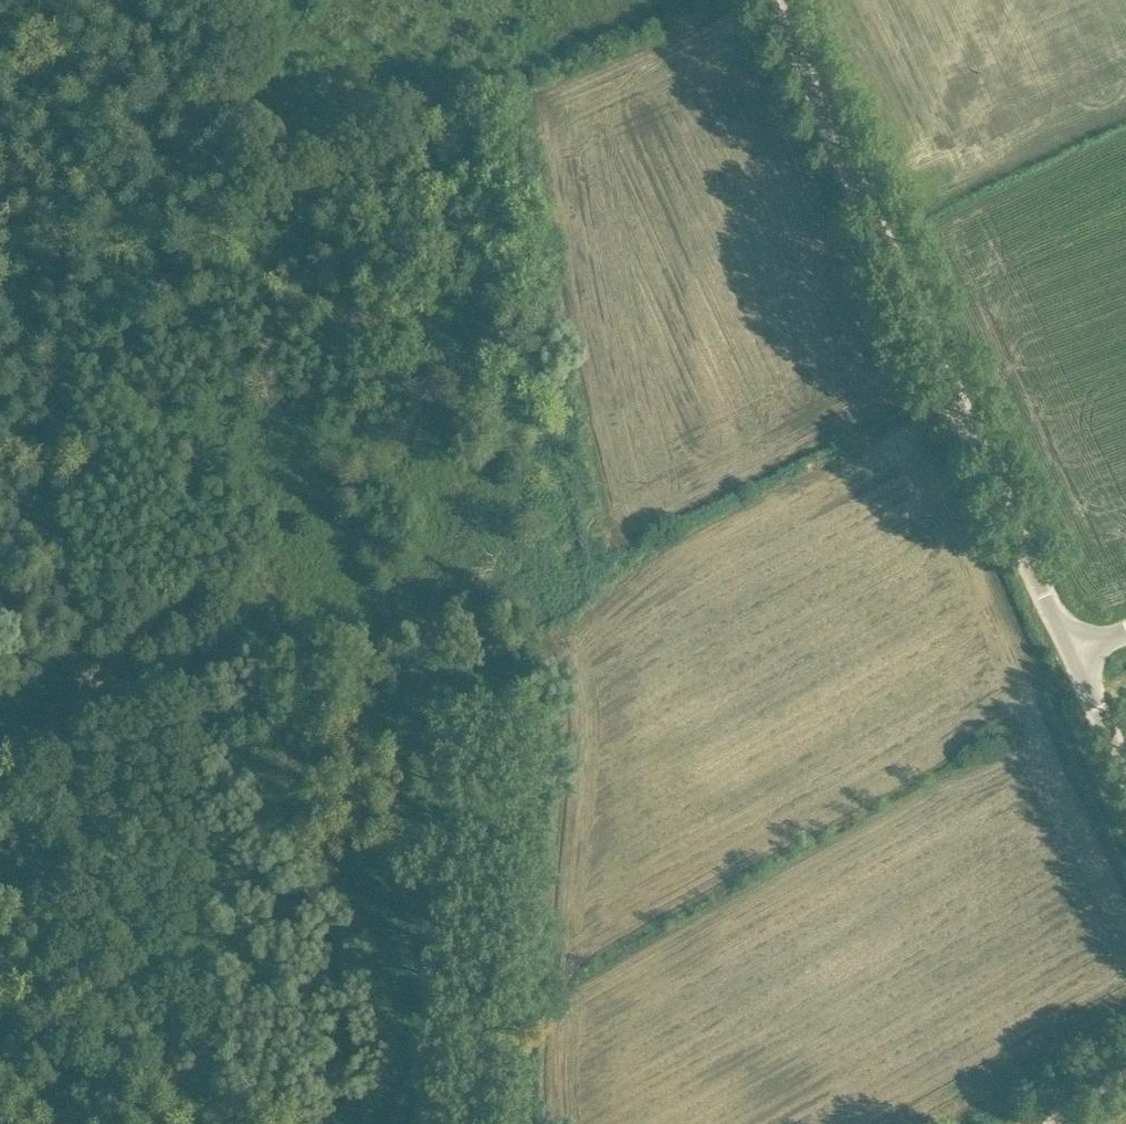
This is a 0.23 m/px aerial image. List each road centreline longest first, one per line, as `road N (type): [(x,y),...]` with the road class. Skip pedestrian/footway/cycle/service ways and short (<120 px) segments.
road 1 (unclassified): [(1083,654),(773,0)]

